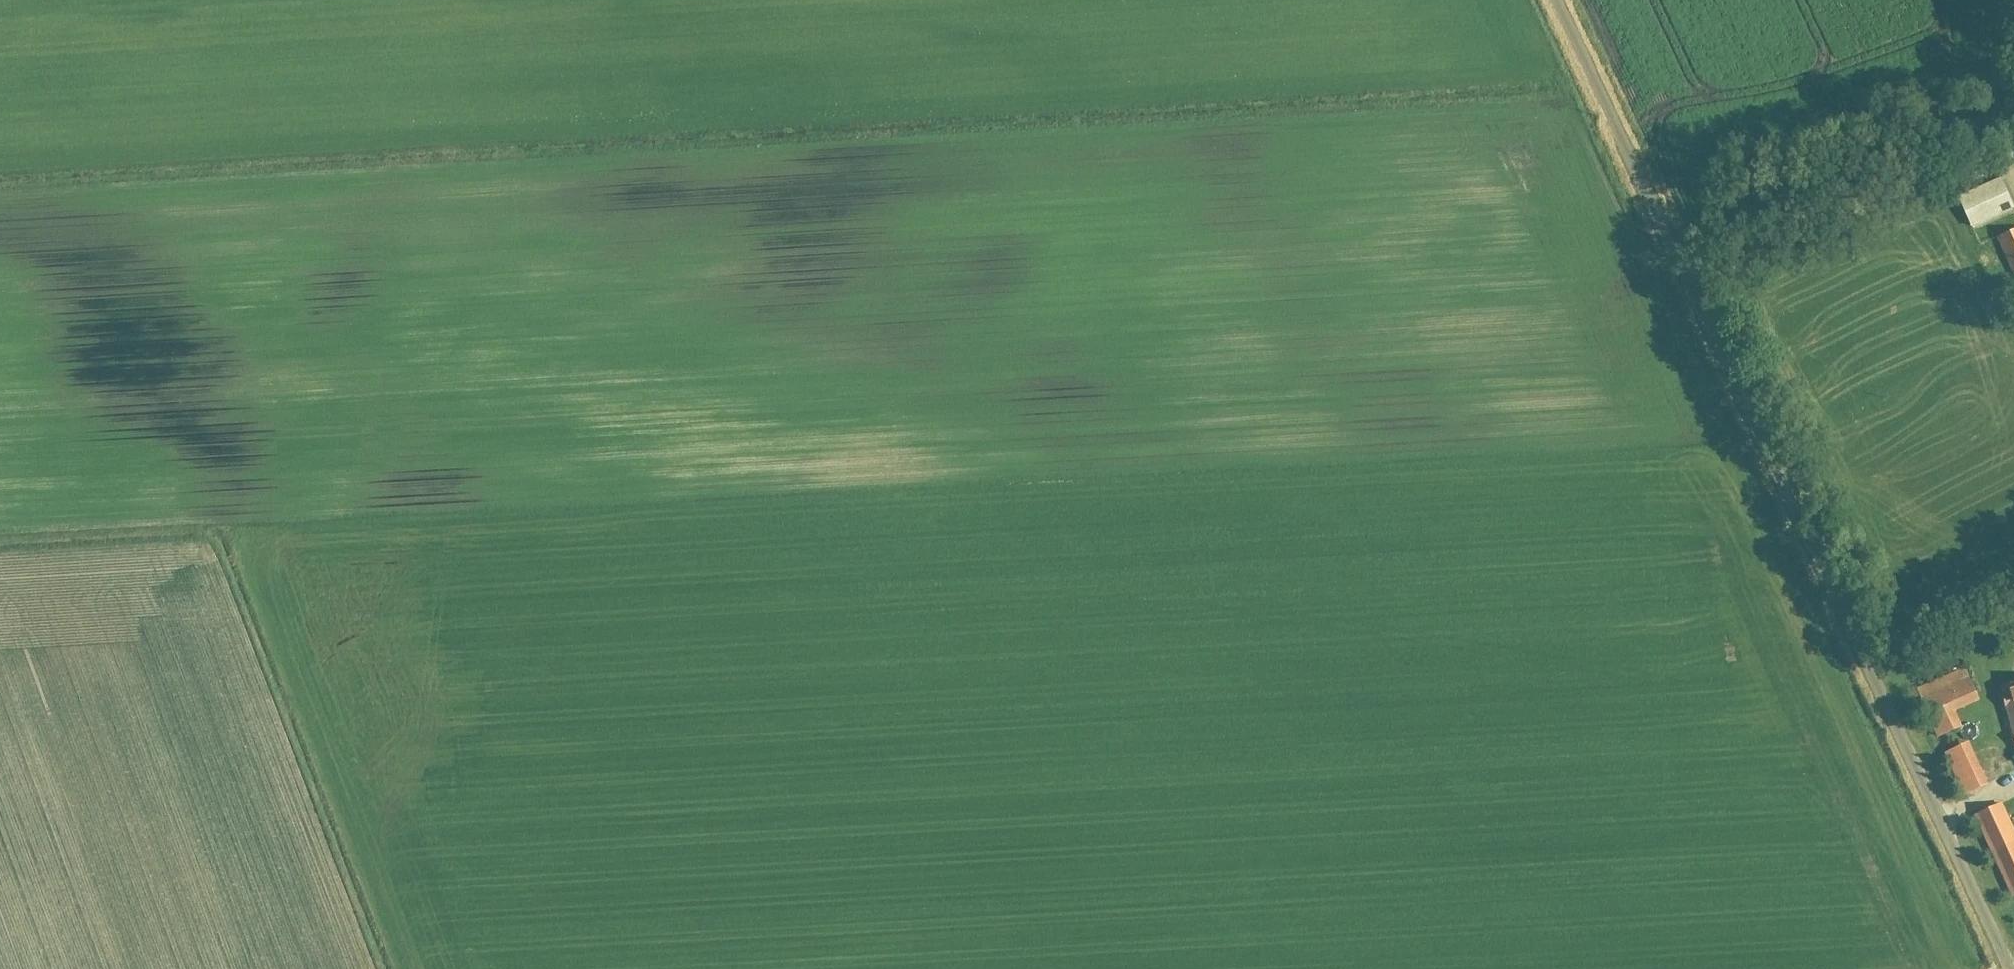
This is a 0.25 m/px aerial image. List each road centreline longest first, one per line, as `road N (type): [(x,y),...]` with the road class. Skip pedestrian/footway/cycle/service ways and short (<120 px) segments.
road 1 (residential): [(2007,968),(1550,0)]

